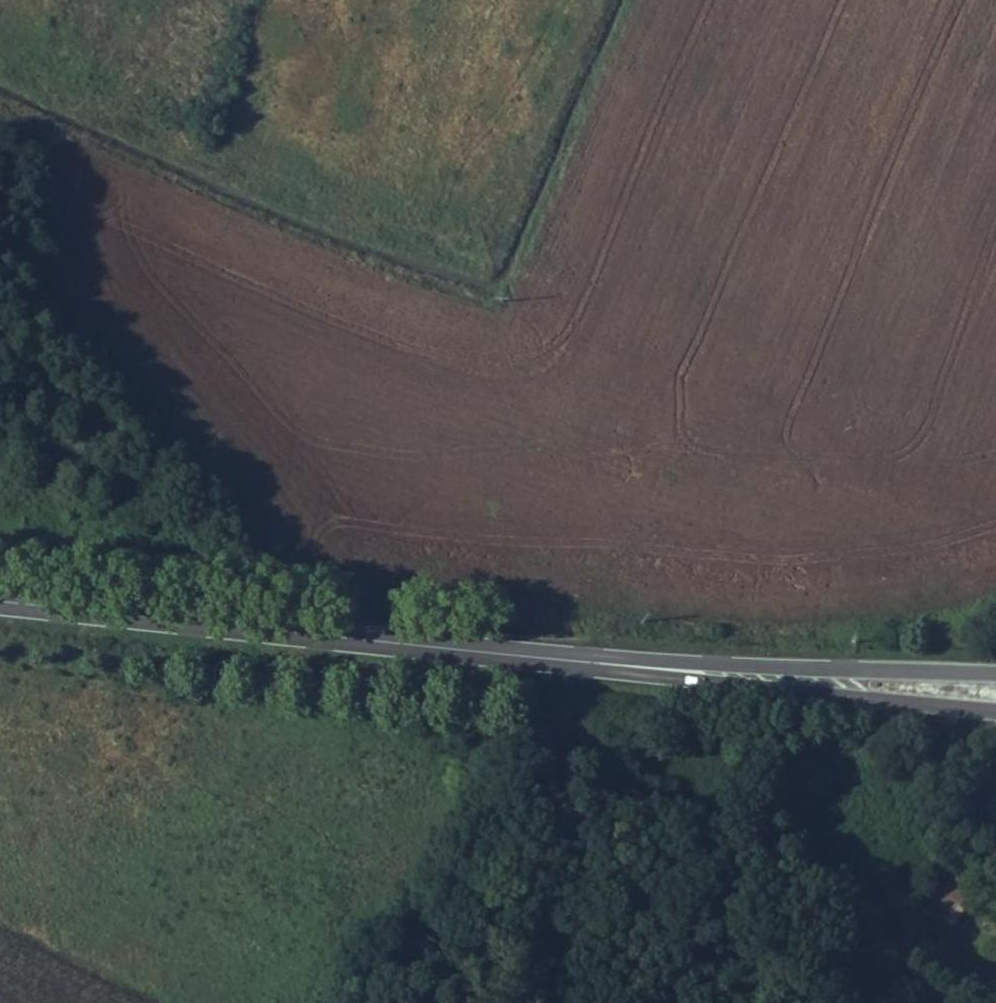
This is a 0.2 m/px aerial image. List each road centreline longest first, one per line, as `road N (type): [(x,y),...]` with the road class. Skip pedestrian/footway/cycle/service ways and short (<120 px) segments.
road 1 (secondary): [(611,666),(0,602)]
road 2 (secondary): [(611,666),(995,707)]
road 3 (secondary): [(995,671),(611,666)]

